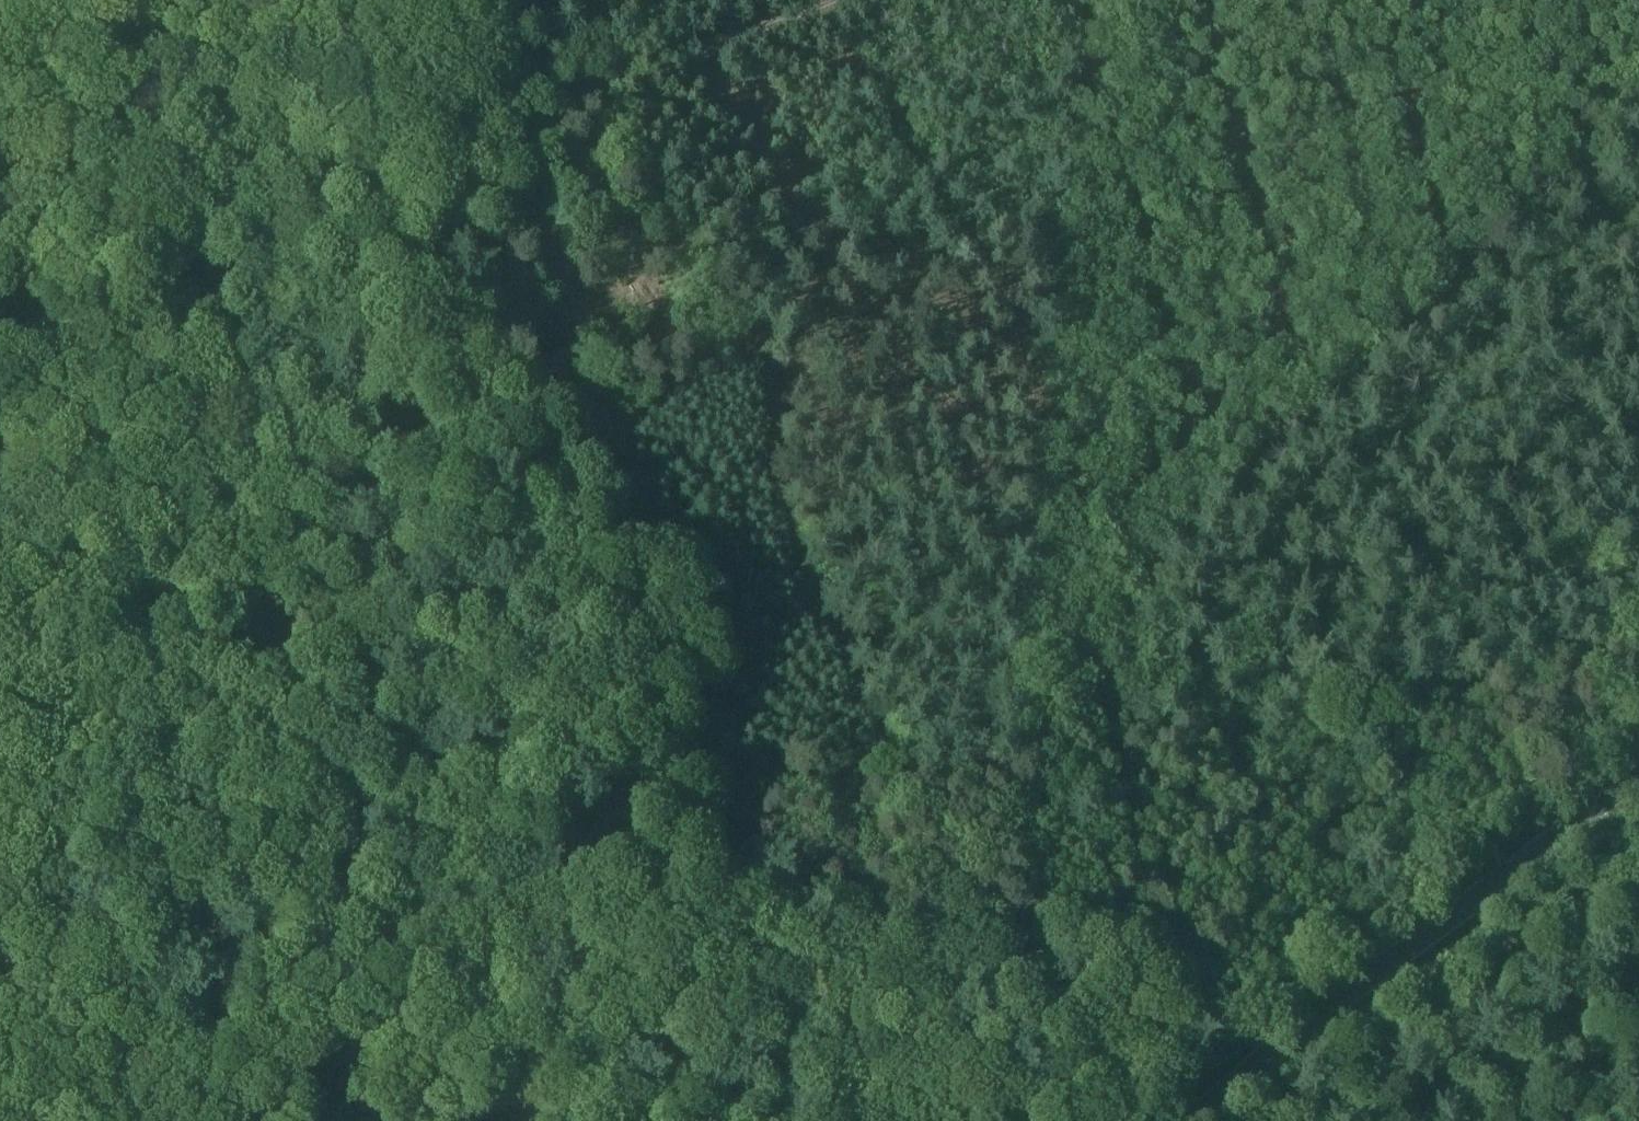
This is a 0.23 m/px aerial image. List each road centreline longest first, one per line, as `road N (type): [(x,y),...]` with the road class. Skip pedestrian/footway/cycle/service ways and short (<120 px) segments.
road 1 (track): [(0,304),(793,0)]
road 2 (tertiary): [(1220,1120),(1312,1032),(1584,815),(1638,762)]

